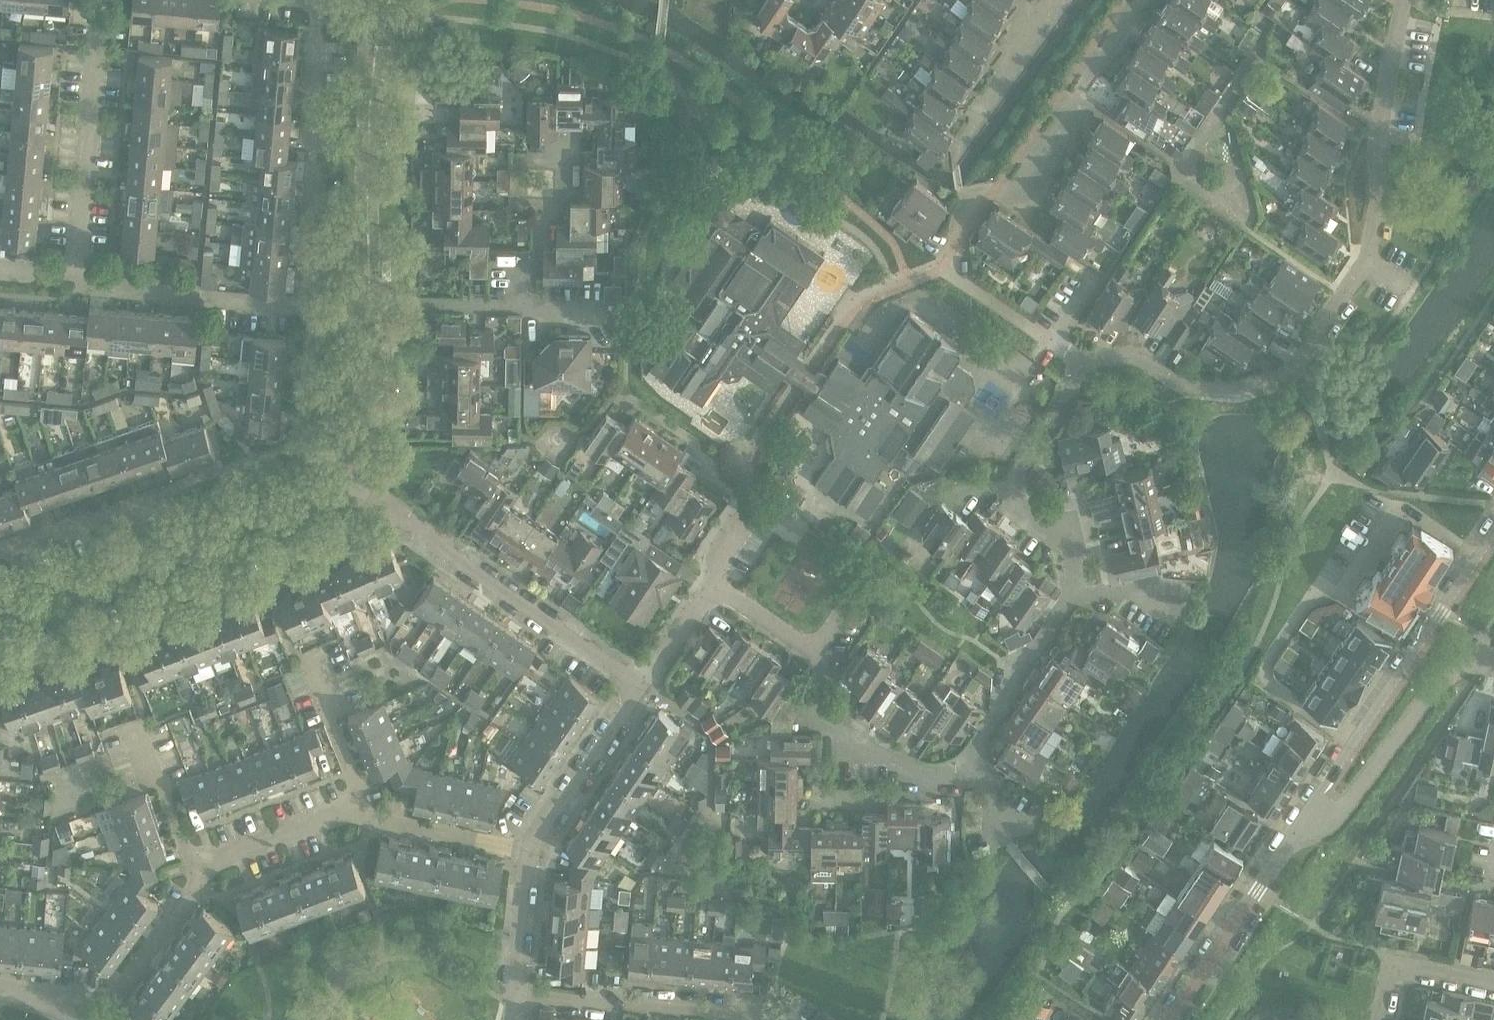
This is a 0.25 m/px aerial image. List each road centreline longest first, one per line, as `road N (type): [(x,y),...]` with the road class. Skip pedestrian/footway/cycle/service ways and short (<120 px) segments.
road 1 (residential): [(715,589),(822,660),(821,721),(918,776),(969,766),(996,719),(1008,673),(1040,645),(1074,593),(1060,534),(1016,509),(1014,479),(1066,409),(1082,358)]
road 2 (residential): [(1405,0),(1367,257),(1298,362),(1244,391),(1186,387),(1136,356),(1082,358)]
road 3 (tertiary): [(0,615),(307,497),(339,476)]
road 4 (residential): [(1493,538),(1294,835)]
road 5 (residential): [(0,269),(75,275),(102,0)]
road 6 (residential): [(638,679),(410,523)]
road 7 (residential): [(1294,835),(1342,809),(1447,682),(1493,658)]
road 8 (residential): [(773,1019),(761,1013),(517,995)]
road 9 (residential): [(1170,1019),(1294,835)]
road 10 (residential): [(528,853),(638,679)]
road 11 (residential): [(369,145),(310,137),(318,21),(309,0)]
road 12 (residential): [(0,553),(176,494)]
road 13 (residential): [(528,853),(356,810)]
road 14 (residential): [(246,587),(410,523)]
road 15 (residential): [(202,881),(97,1019)]
road 16 (residential): [(356,810),(214,865),(202,881)]
road 17 (residential): [(525,304),(544,228),(565,193),(566,142)]
road 18 (residential): [(202,881),(135,728)]
road 19 (tertiary): [(339,476),(367,393),(370,317)]
road 20 (residential): [(1082,358),(948,267)]
road 21 (tertiary): [(370,304),(369,145)]
road 22 (residential): [(370,304),(525,304)]
road 23 (residential): [(356,810),(315,669)]
road 24 (tertiary): [(369,145),(382,0)]
road 25 (residential): [(517,995),(528,853)]
road 26 (residential): [(0,678),(128,636)]
road 27 (residential): [(310,308),(317,174)]
road 28 (residential): [(638,679),(665,661),(715,589)]

